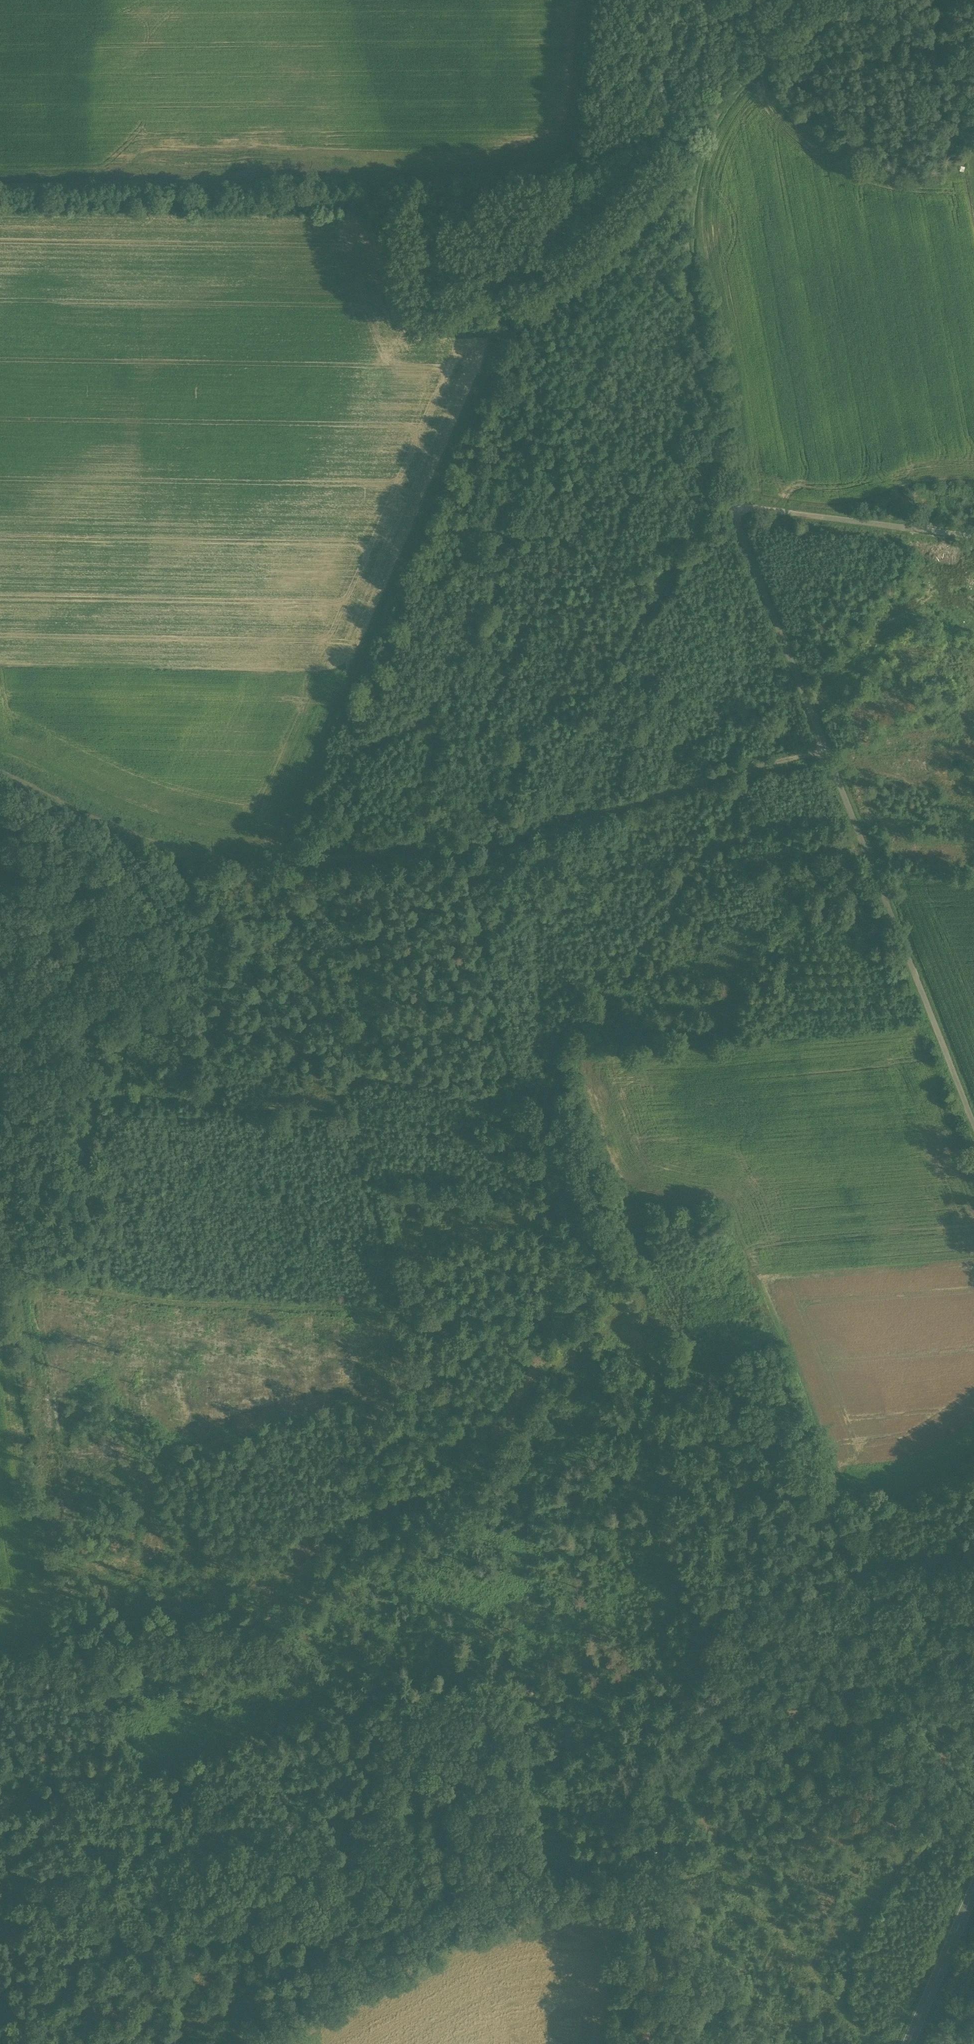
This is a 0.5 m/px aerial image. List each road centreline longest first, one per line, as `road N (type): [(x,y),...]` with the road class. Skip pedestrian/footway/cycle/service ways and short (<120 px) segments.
road 1 (track): [(0,771),(157,841),(218,859),(281,863),(504,843),(825,751)]
road 2 (unclassified): [(973,1128),(732,499)]
road 3 (unclassified): [(732,499),(689,262),(694,164),(723,93),(823,0)]
road 4 (track): [(871,2043),(658,1790)]
road 5 (unclassified): [(973,527),(732,499)]
road 6 (secondary): [(908,2043),(973,1889)]

